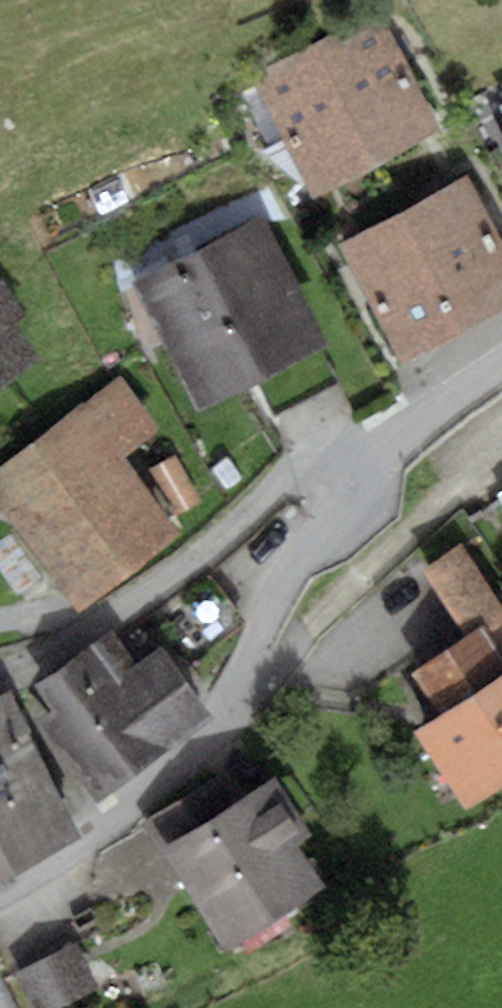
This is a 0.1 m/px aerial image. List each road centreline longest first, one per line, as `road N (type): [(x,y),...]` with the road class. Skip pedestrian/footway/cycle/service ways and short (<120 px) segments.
road 1 (residential): [(0,892),(98,829),(214,722),(355,482)]
road 2 (residential): [(0,671),(141,598),(304,469),(318,467),(355,482)]
road 3 (residential): [(355,482),(382,450),(501,368)]

